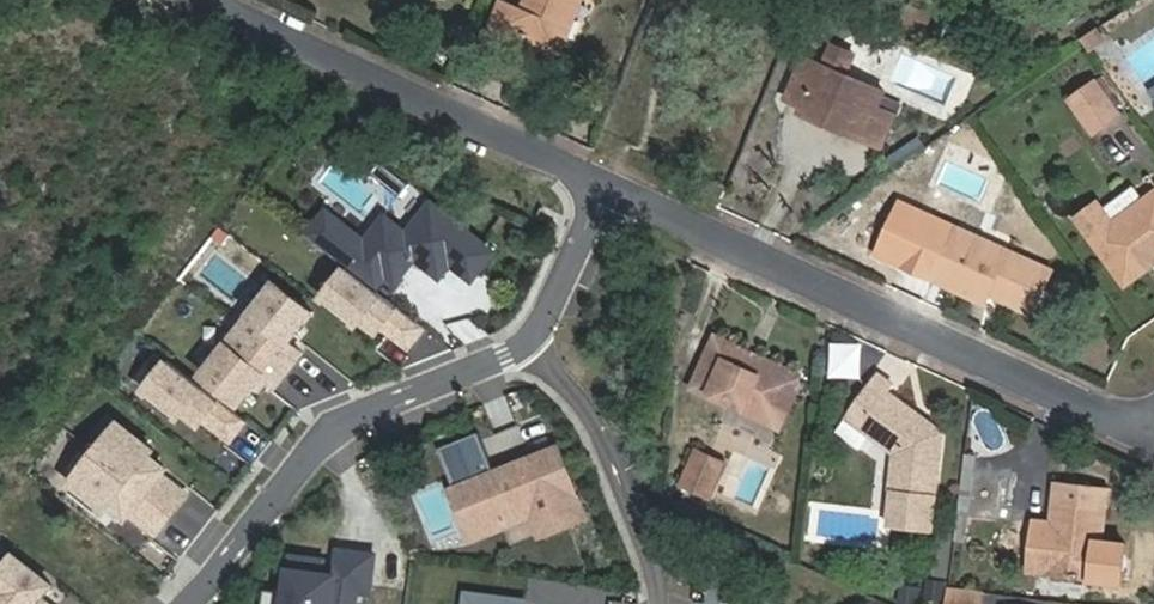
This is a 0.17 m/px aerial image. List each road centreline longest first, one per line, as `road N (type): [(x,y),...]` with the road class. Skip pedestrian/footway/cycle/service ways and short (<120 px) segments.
road 1 (residential): [(603,186),(1153,438)]
road 2 (residential): [(198,0),(603,186)]
road 3 (residential): [(529,346),(324,434),(186,603)]
road 4 (residential): [(656,603),(652,569),(591,416),(529,346)]
road 5 (residential): [(603,186),(529,346)]

